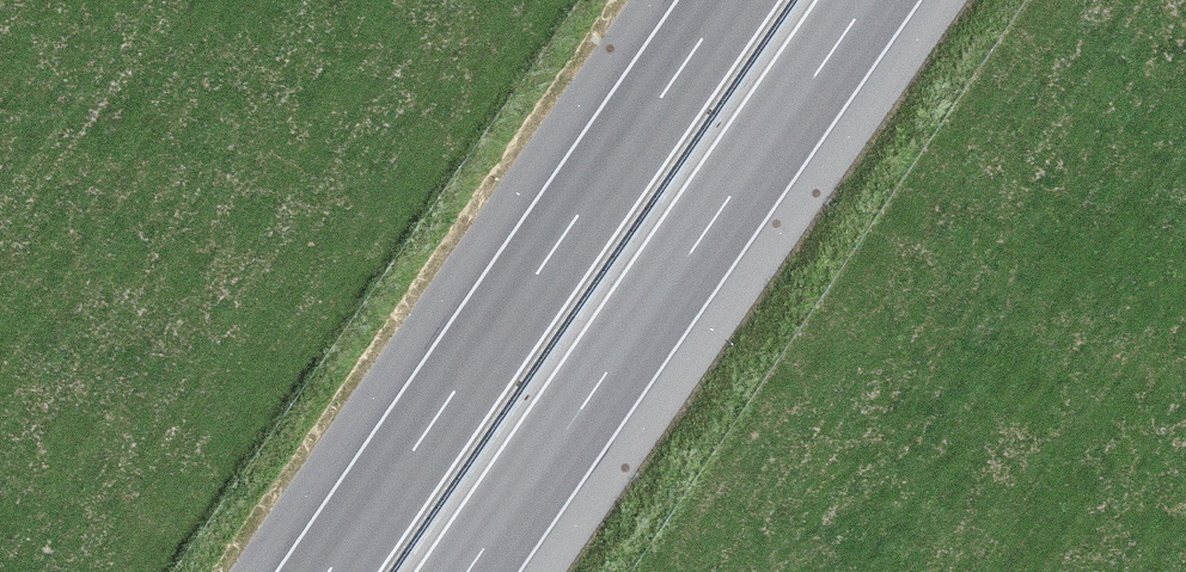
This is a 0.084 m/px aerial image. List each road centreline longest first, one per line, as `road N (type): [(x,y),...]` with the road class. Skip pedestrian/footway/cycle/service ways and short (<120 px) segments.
road 1 (motorway): [(728,0),(328,571)]
road 2 (motorway): [(469,571),(869,0)]

